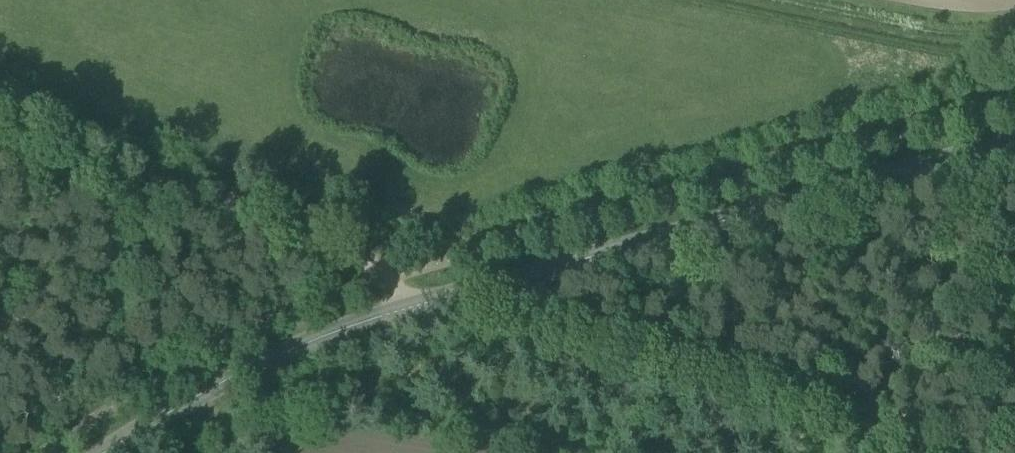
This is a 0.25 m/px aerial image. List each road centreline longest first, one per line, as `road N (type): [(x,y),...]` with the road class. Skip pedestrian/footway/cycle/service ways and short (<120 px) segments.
road 1 (tertiary): [(108,452),(251,369),(342,331),(1014,142)]
road 2 (track): [(0,149),(405,278),(874,452)]

